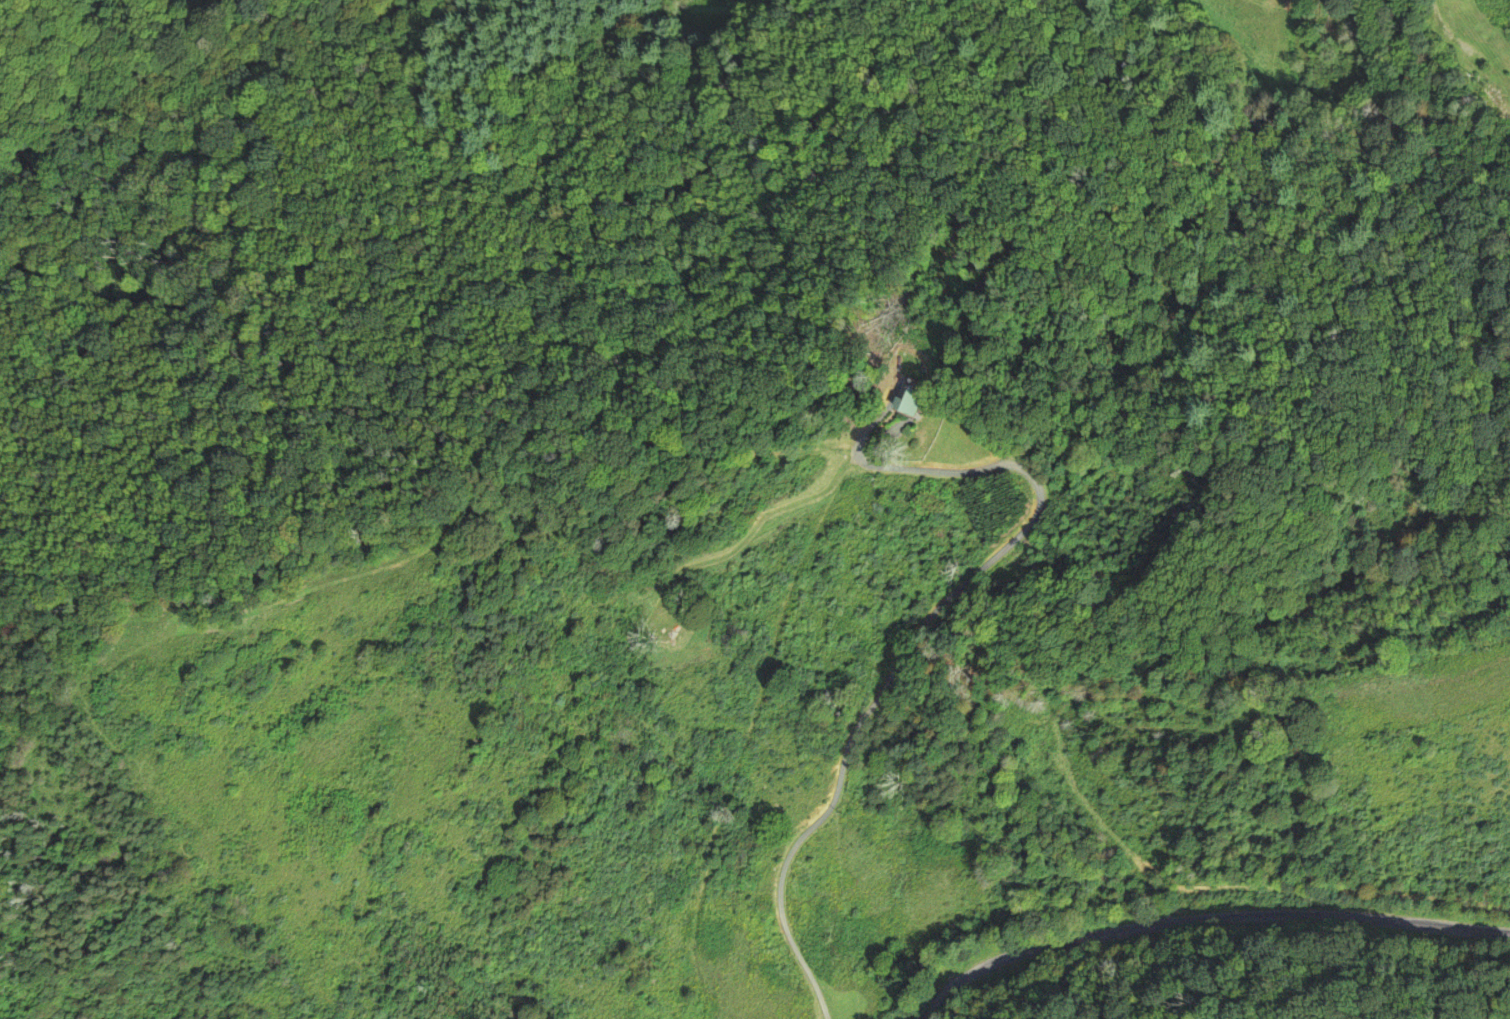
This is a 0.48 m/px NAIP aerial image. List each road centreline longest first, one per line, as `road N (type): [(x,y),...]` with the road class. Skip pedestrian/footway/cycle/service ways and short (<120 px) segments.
road 1 (residential): [(922,1018),(1003,962),(1125,933),(1281,920),(1509,936)]

